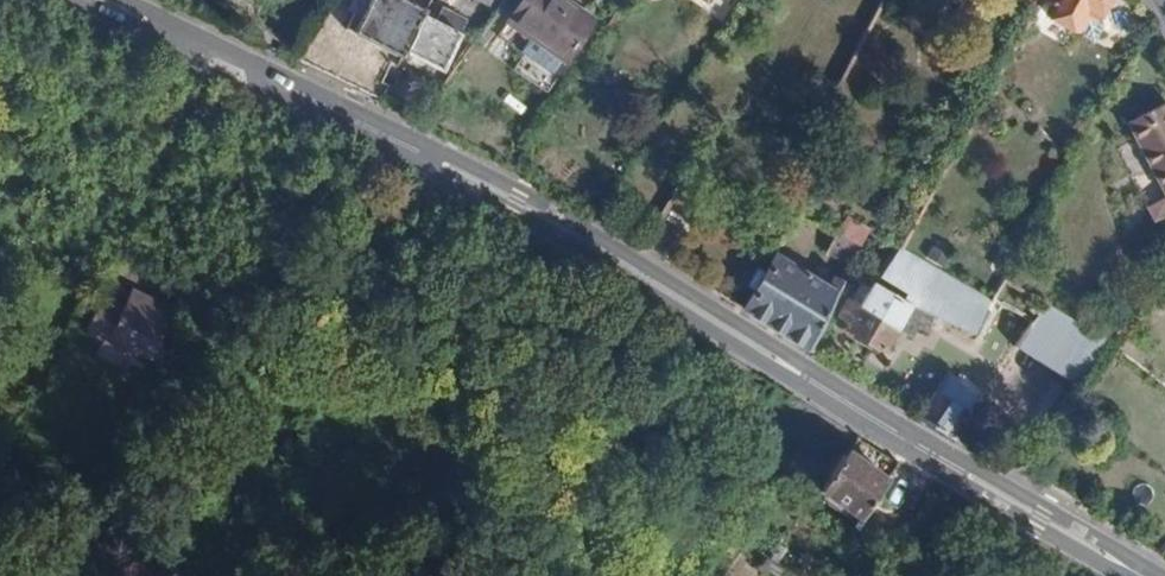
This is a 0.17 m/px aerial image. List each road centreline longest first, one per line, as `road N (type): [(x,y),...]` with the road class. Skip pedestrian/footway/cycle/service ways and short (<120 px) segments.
road 1 (tertiary): [(103,0),(512,196),(1141,575)]

